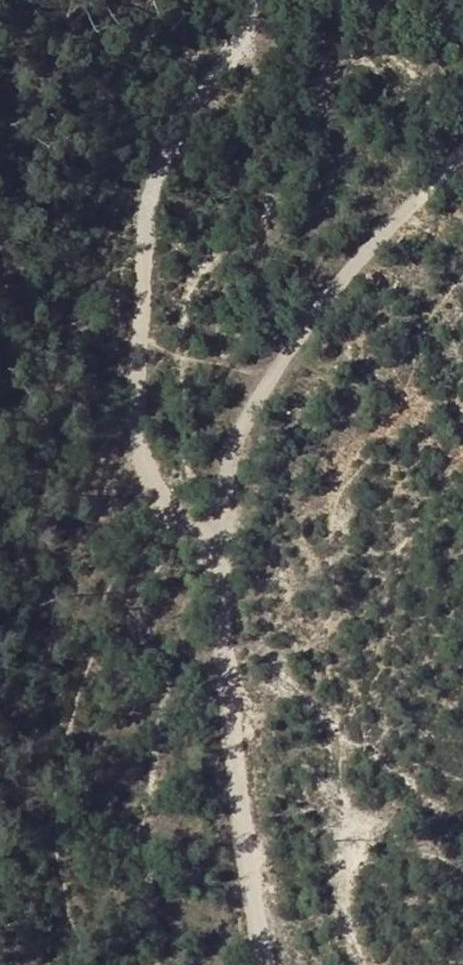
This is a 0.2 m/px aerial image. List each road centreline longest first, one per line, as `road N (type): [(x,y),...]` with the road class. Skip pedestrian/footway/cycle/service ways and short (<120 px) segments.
road 1 (track): [(462,155),(314,313),(264,416),(232,601),(246,866),(269,964)]
road 2 (track): [(232,601),(148,414),(137,261),(185,110),(243,0)]

